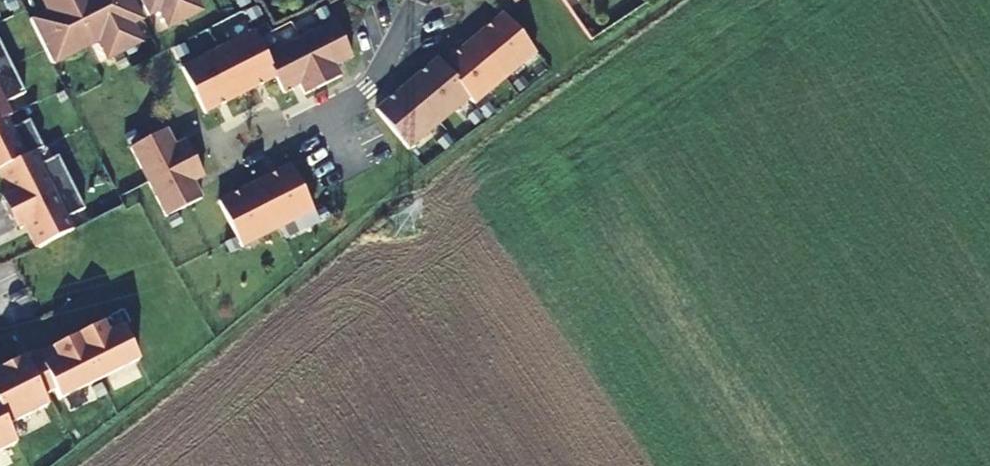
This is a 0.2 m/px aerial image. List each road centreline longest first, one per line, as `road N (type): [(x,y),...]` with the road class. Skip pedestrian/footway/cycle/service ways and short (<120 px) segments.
road 1 (residential): [(416,0),(367,86),(331,122),(344,150)]

